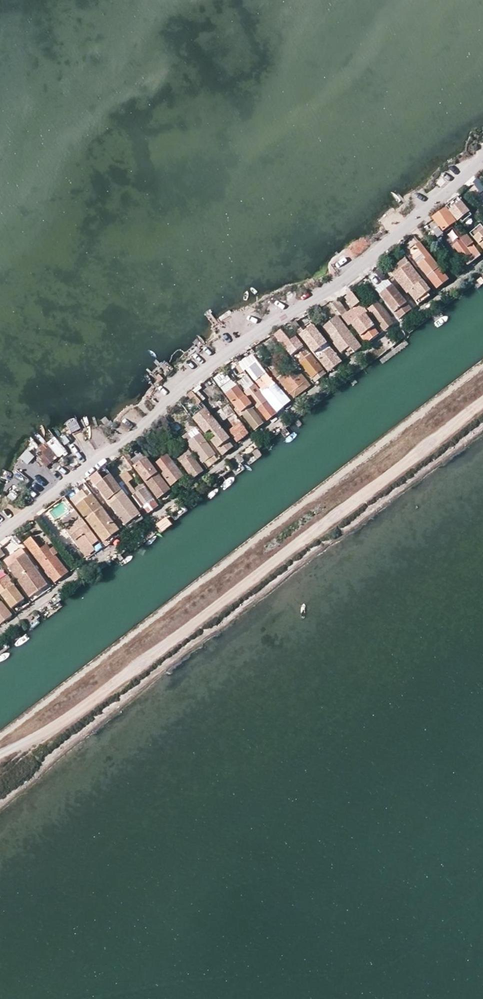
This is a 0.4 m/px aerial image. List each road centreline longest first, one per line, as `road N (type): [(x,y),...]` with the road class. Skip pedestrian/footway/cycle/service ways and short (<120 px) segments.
road 1 (residential): [(0,536),(219,359),(357,269),(482,156)]
road 2 (track): [(482,401),(93,701),(0,756)]

